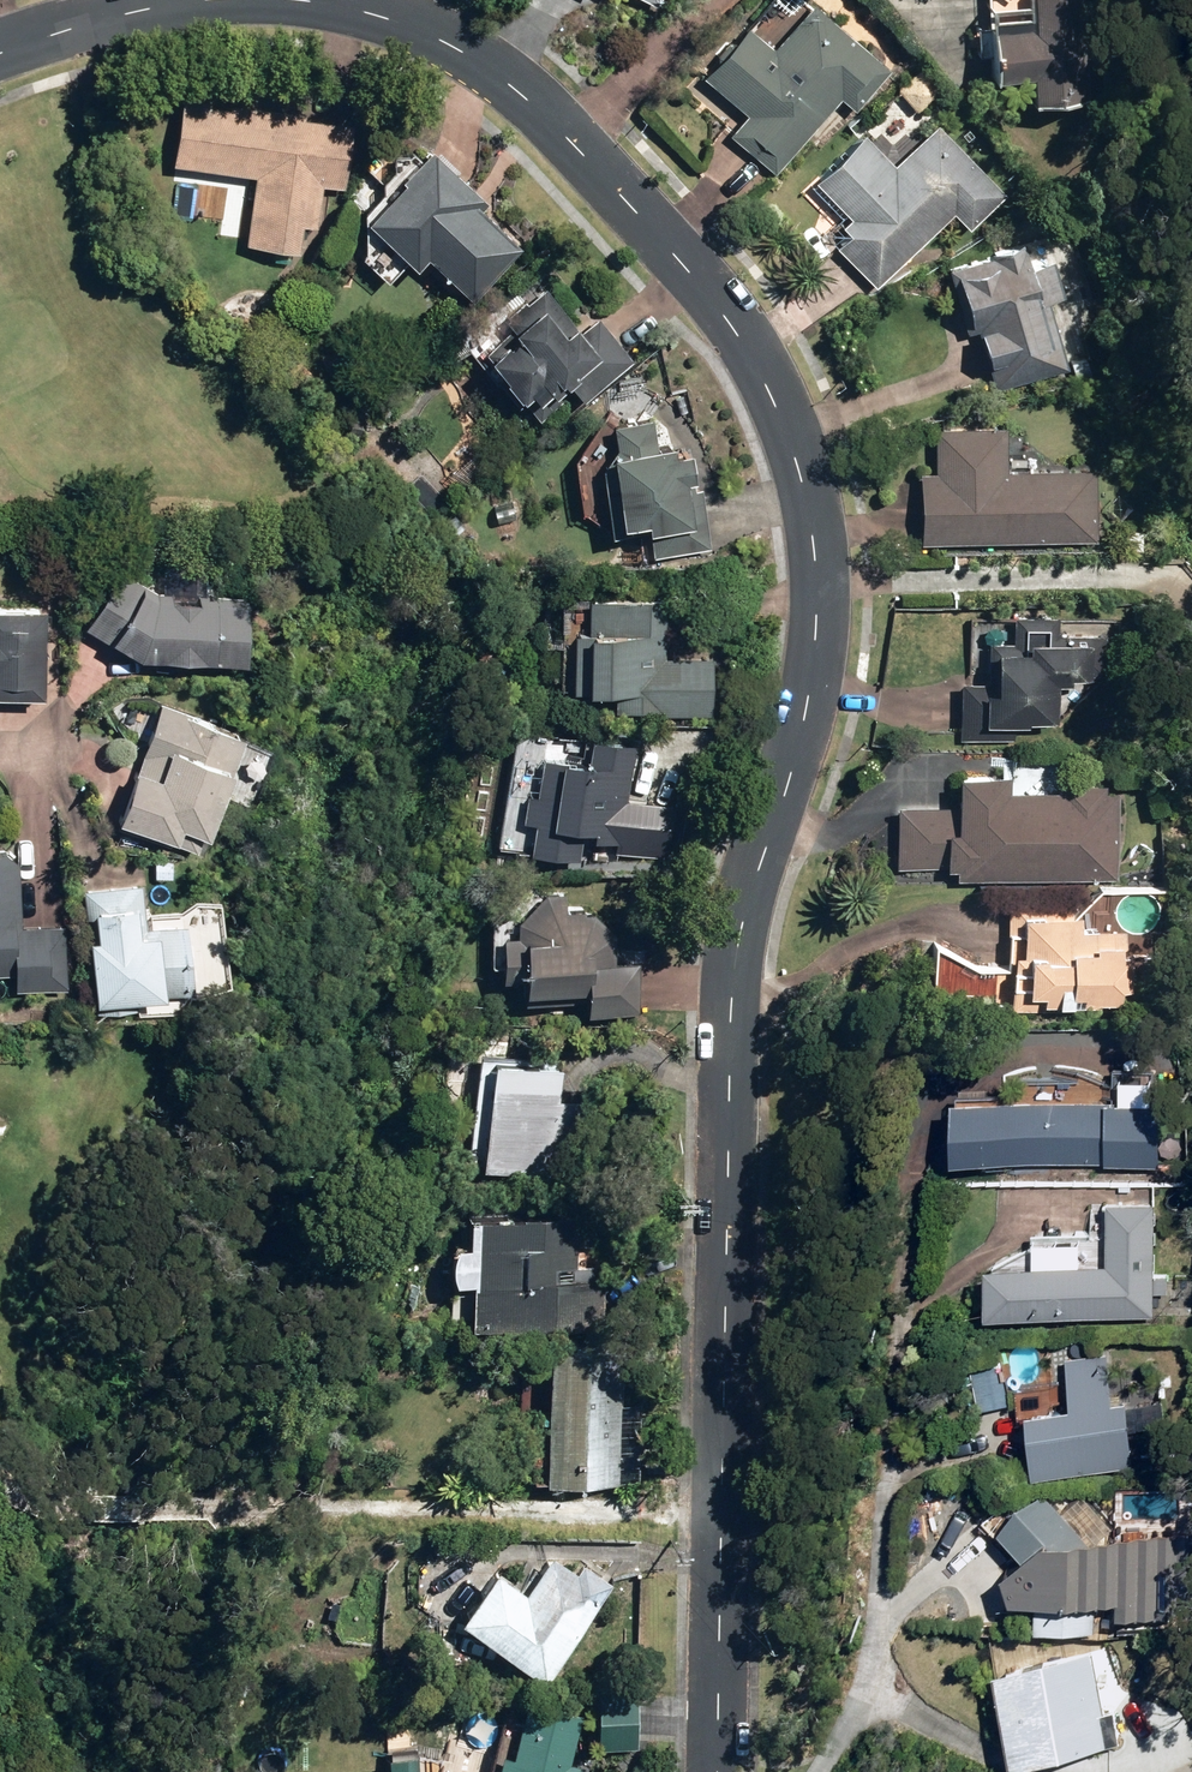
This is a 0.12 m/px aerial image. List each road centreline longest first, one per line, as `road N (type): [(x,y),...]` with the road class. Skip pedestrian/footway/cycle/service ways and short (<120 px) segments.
road 1 (residential): [(716,1771),(731,1011),(737,945),(805,717),(820,583),(815,532),(770,396),(736,334),(649,224),(515,86),(390,19),(299,0)]
road 2 (residential): [(200,0),(144,8),(0,54)]

